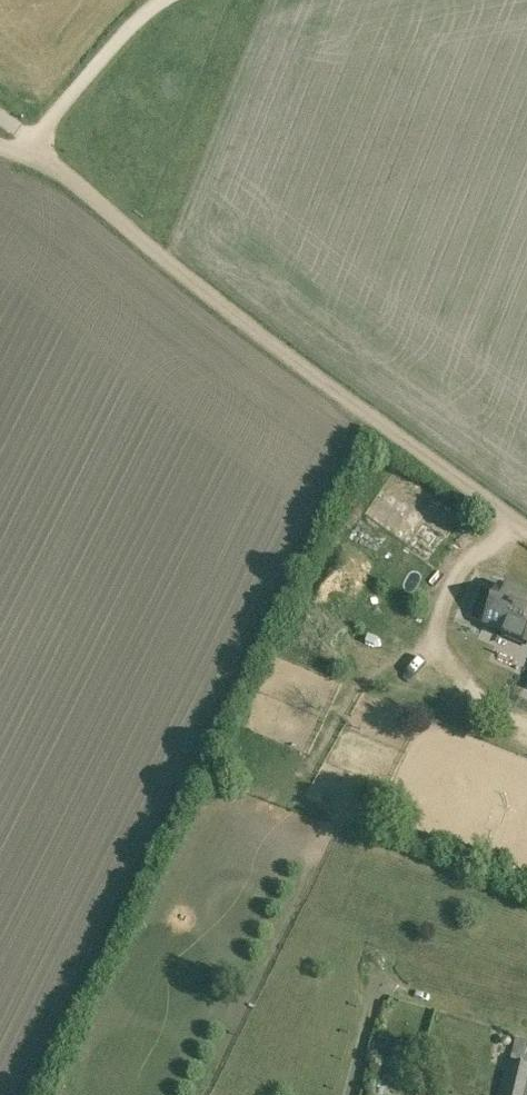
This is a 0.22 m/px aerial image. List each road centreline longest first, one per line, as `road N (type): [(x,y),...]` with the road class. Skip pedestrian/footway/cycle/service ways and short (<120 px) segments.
road 1 (track): [(526,529),(221,305),(31,141)]
road 2 (track): [(31,141),(160,0)]

